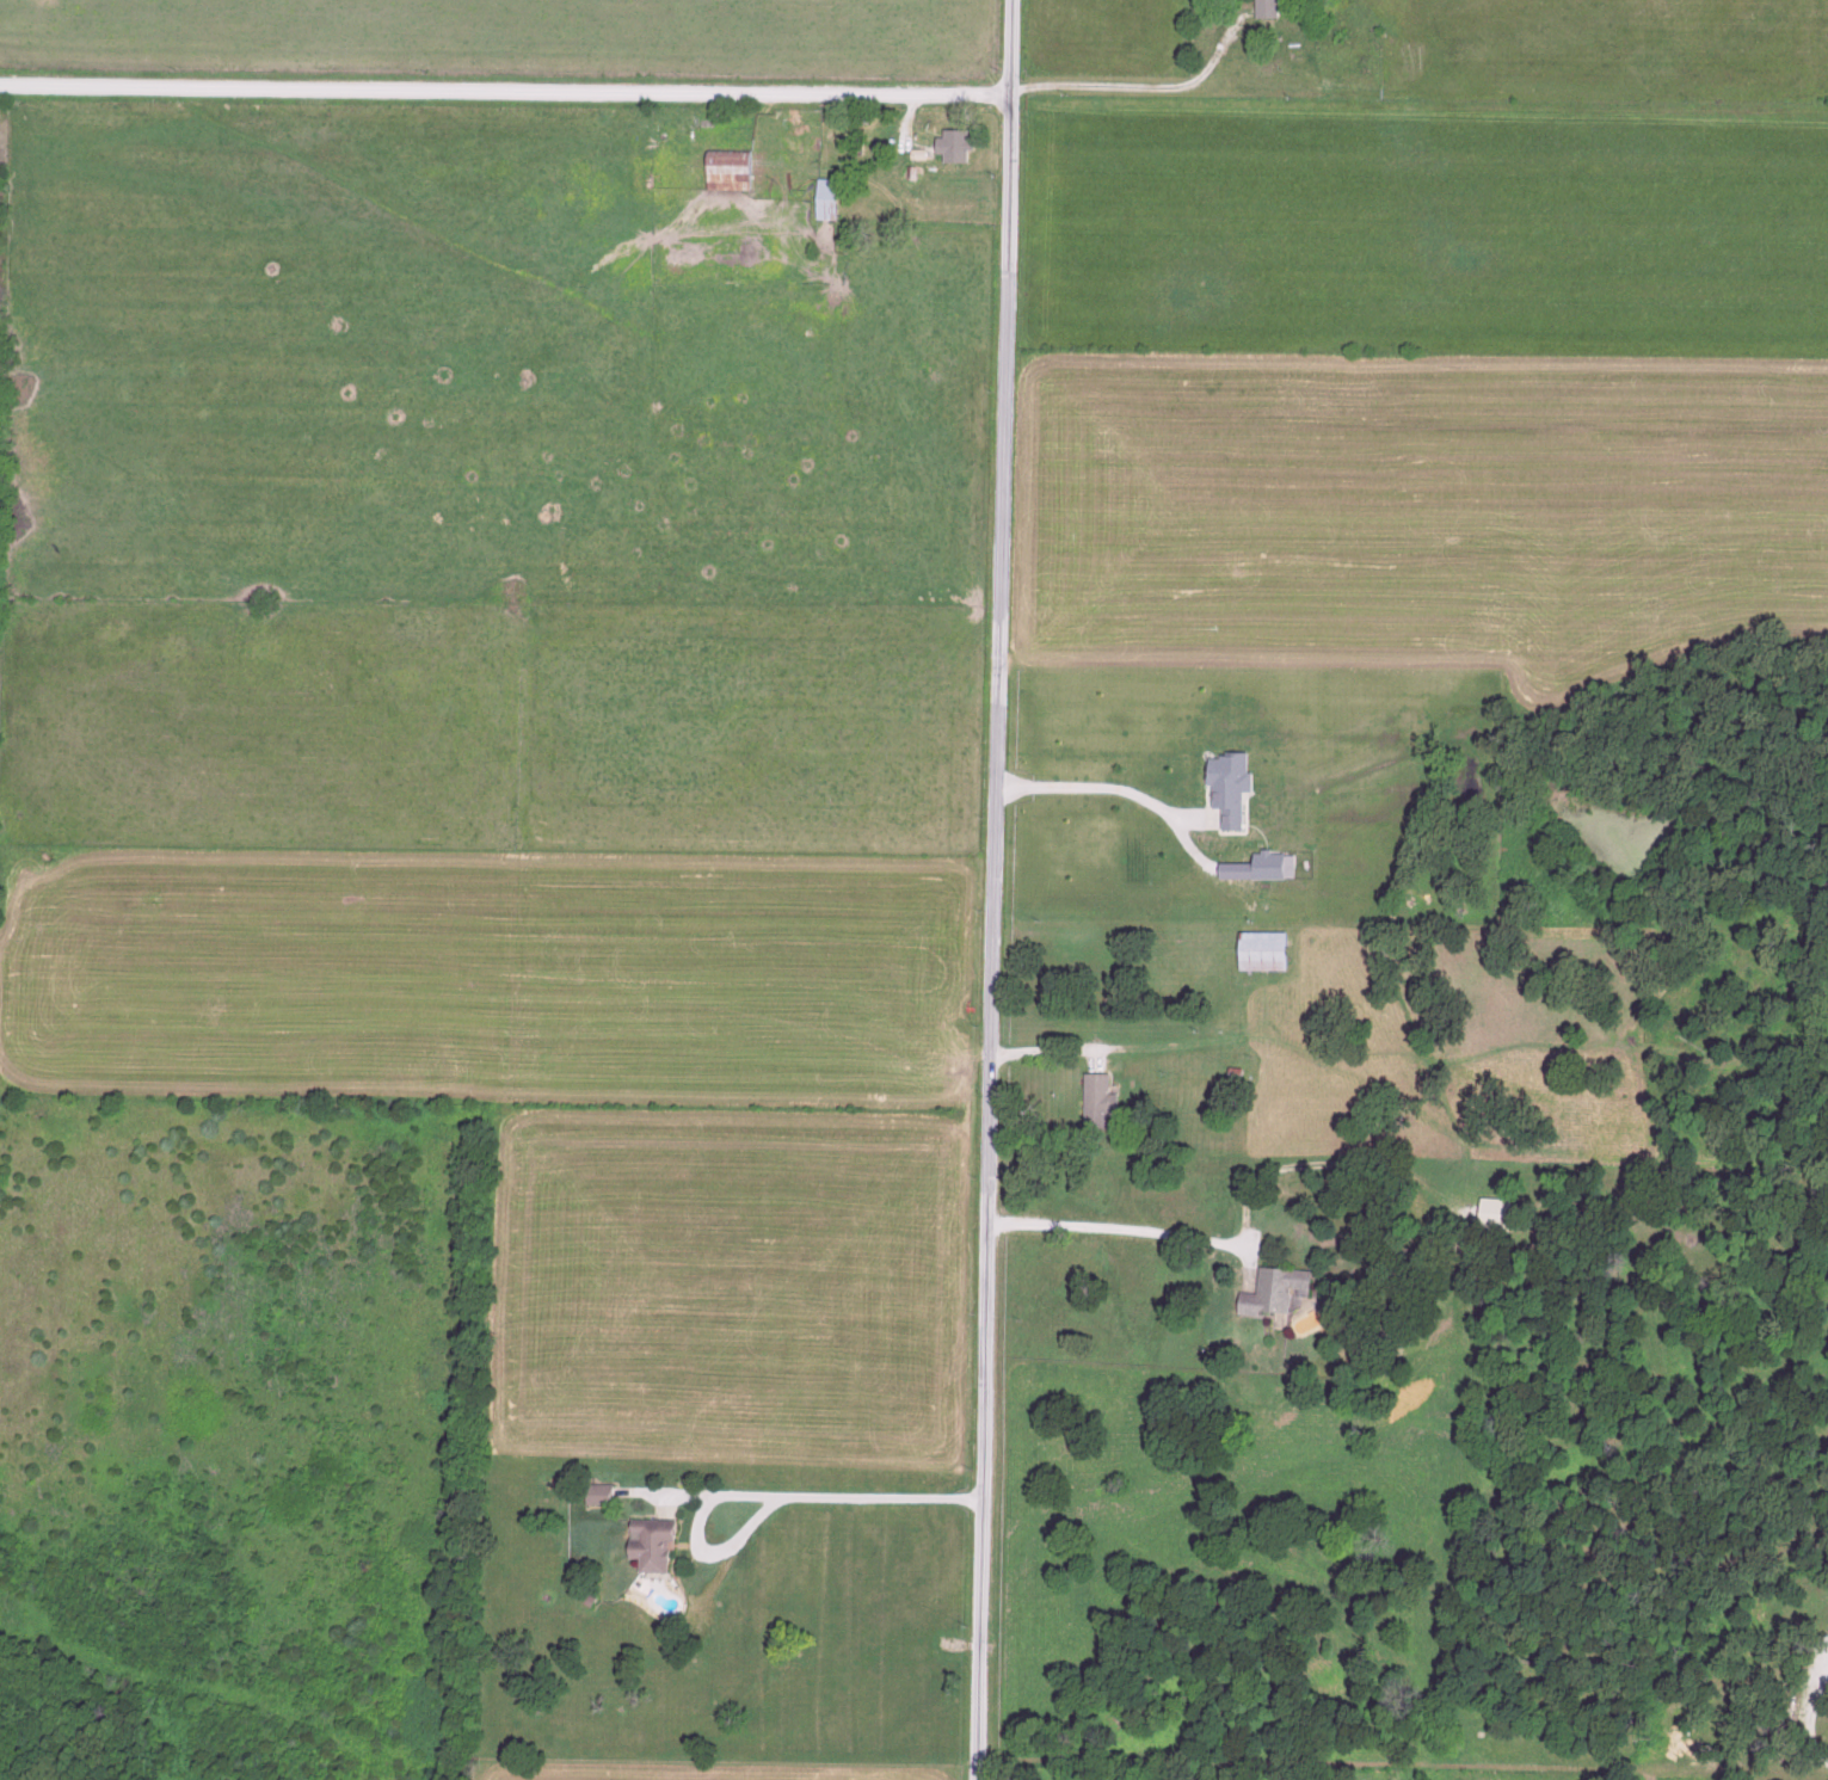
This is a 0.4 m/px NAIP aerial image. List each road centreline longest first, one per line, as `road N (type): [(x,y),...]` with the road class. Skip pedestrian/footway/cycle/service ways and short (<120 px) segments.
road 1 (residential): [(972,1779),(1006,0)]
road 2 (residential): [(0,89),(1005,98)]

